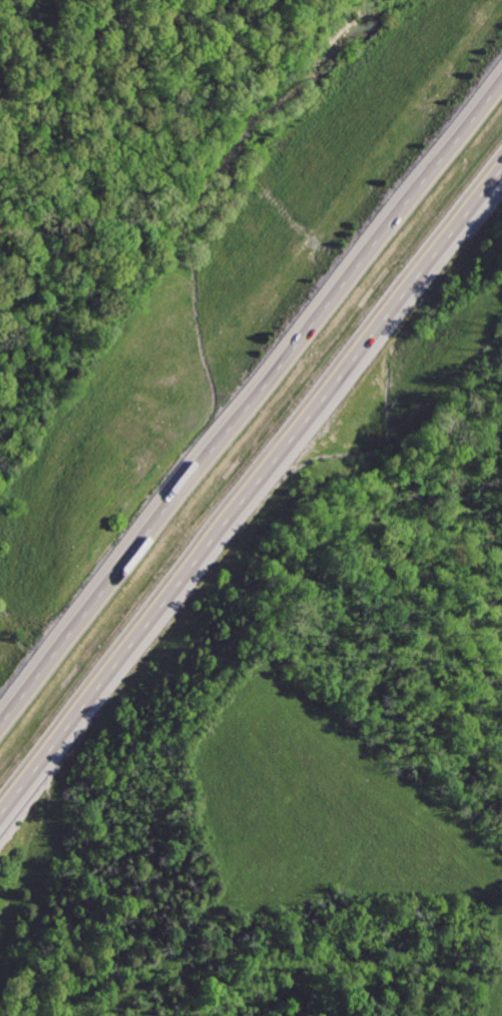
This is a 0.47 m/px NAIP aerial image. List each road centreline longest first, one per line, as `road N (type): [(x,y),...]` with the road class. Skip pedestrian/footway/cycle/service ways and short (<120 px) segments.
road 1 (motorway): [(501,85),(0,730)]
road 2 (motorway): [(0,830),(501,201)]

